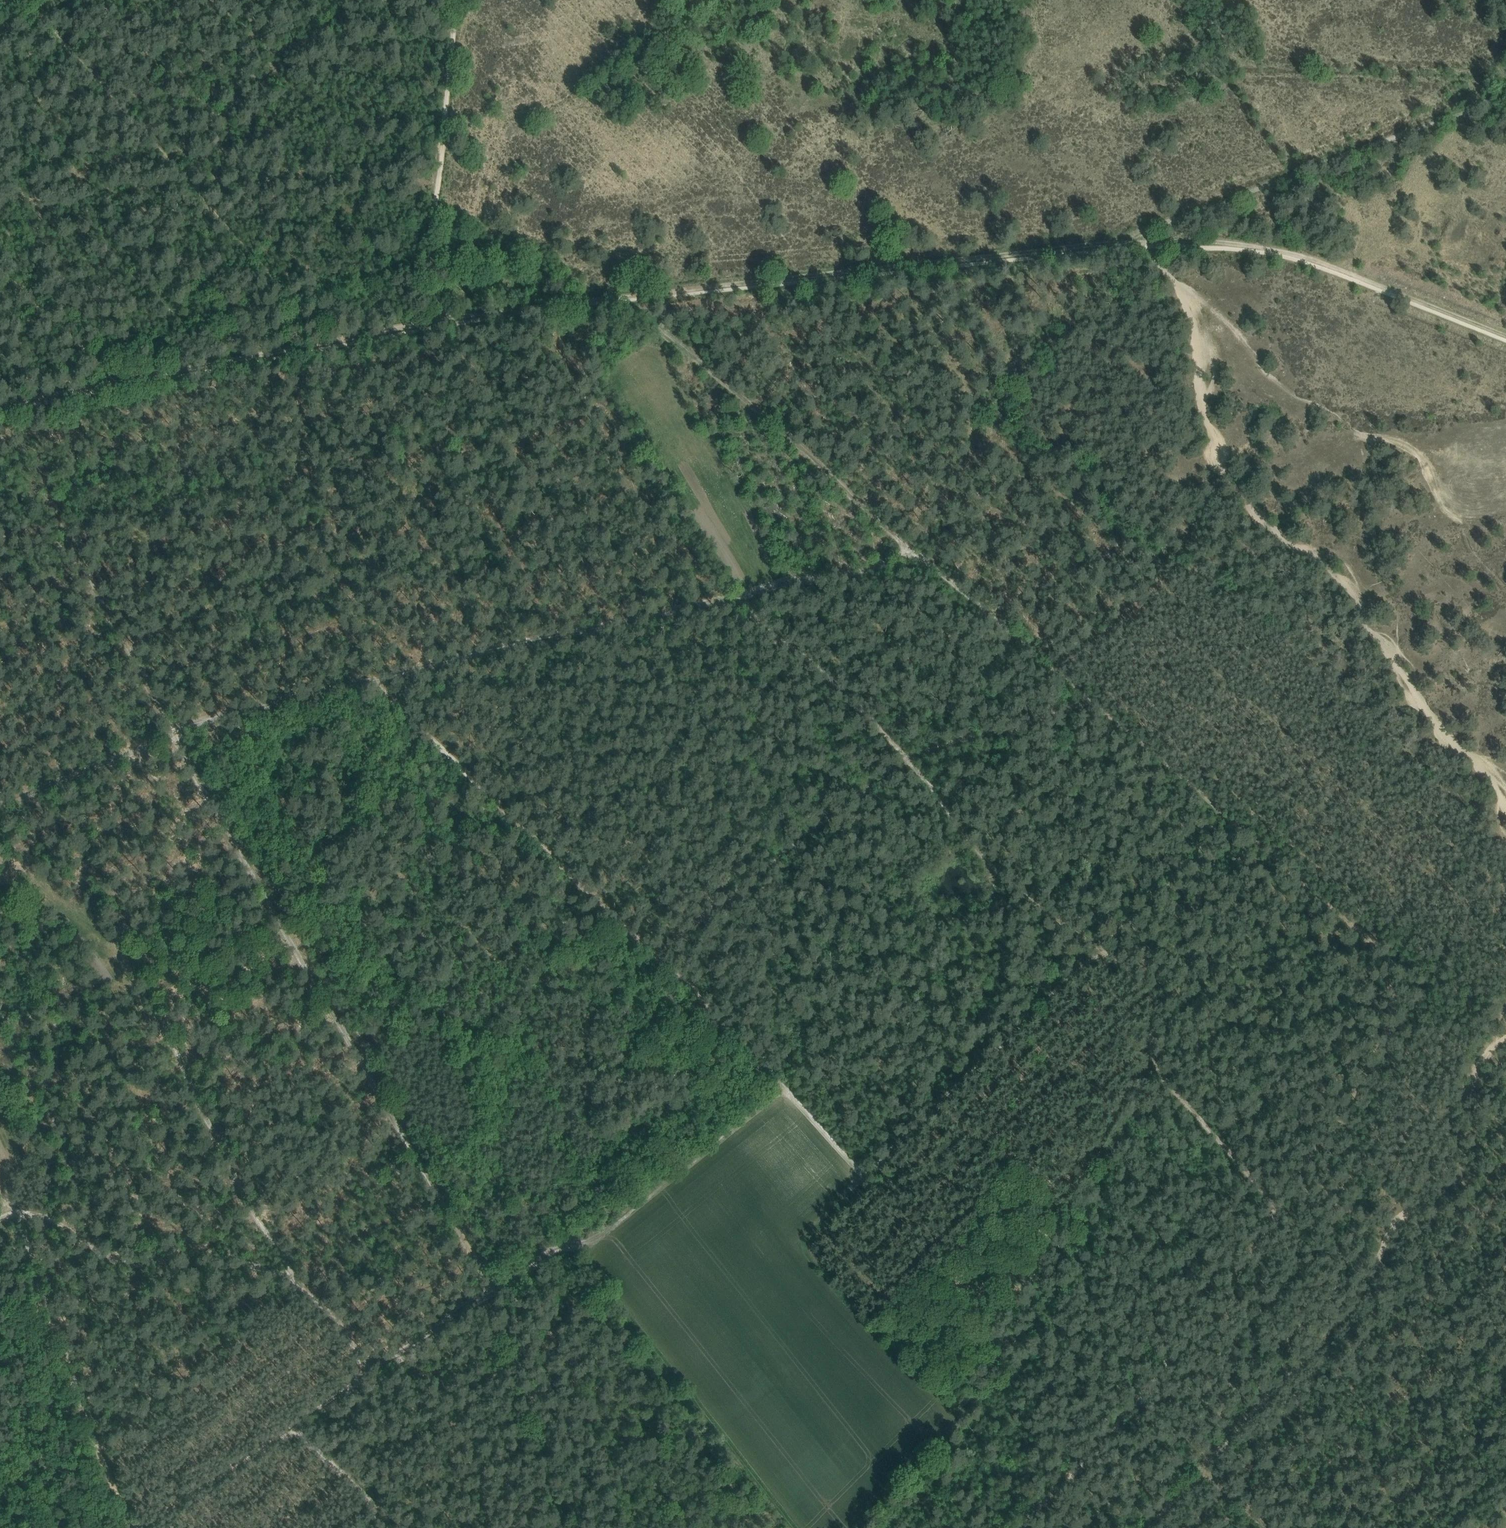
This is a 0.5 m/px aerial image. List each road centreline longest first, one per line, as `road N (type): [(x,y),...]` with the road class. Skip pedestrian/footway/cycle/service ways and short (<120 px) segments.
road 1 (track): [(644,300),(655,320),(1368,934),(1384,962),(1394,1012),(1342,1124),(1270,1198),(1276,1215),(1264,1239),(1161,1374),(1021,1527)]
road 2 (track): [(1505,328),(1257,239),(1135,242),(960,256),(448,324),(0,408)]
road 3 (track): [(783,1090),(596,1241),(565,1244),(498,1285),(145,1527)]
road 4 (track): [(866,1177),(377,683)]
road 5 (track): [(652,958),(907,763),(1094,700)]
road 6 (track): [(1135,242),(1490,103),(1505,87)]
road 7 (track): [(737,598),(463,656),(377,683)]
road 8 (track): [(457,0),(436,188),(449,333)]
road 9 (track): [(1104,945),(1151,996),(1153,1056),(1179,1098),(1270,1198)]
road 10 (track): [(348,0),(170,148)]
road 11 (track): [(177,732),(377,683)]
road 12 (track): [(370,1527),(377,1506),(291,1429)]

